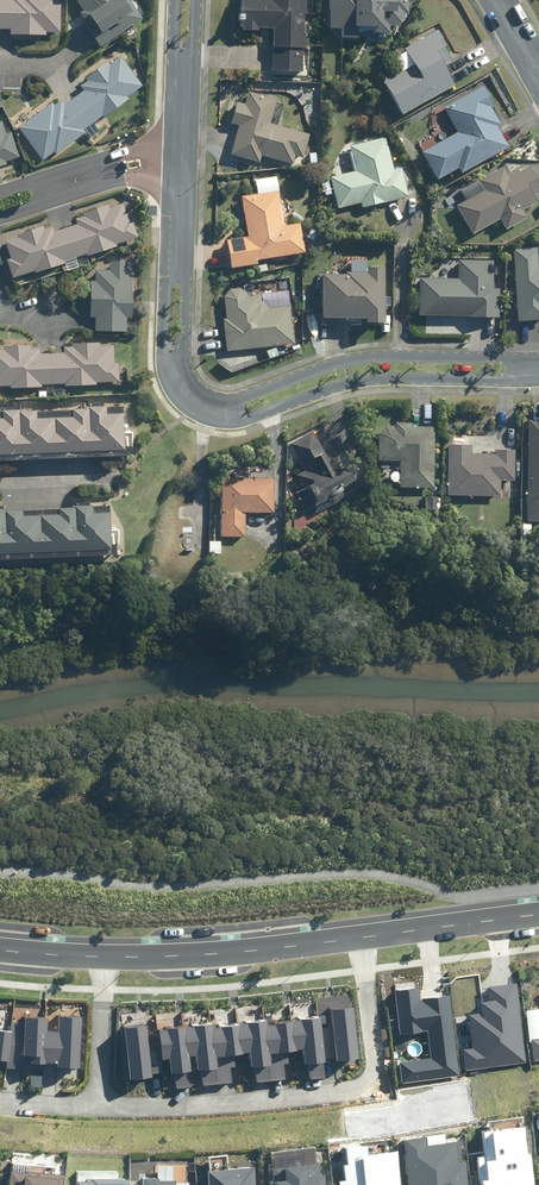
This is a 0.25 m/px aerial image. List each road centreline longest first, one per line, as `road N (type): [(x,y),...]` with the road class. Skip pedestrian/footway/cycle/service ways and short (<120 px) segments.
road 1 (residential): [(538,371),(369,367),(230,411),(190,399),(175,374),(180,180)]
road 2 (residential): [(99,1108),(359,1088),(375,1066),(359,937)]
road 3 (residential): [(359,937),(106,956)]
road 4 (residential): [(0,193),(181,141)]
road 5 (residential): [(180,180),(127,177),(0,217)]
road 6 (residential): [(538,914),(359,937)]
road 7 (residential): [(106,956),(99,1108)]
road 8 (residential): [(181,141),(186,0)]

